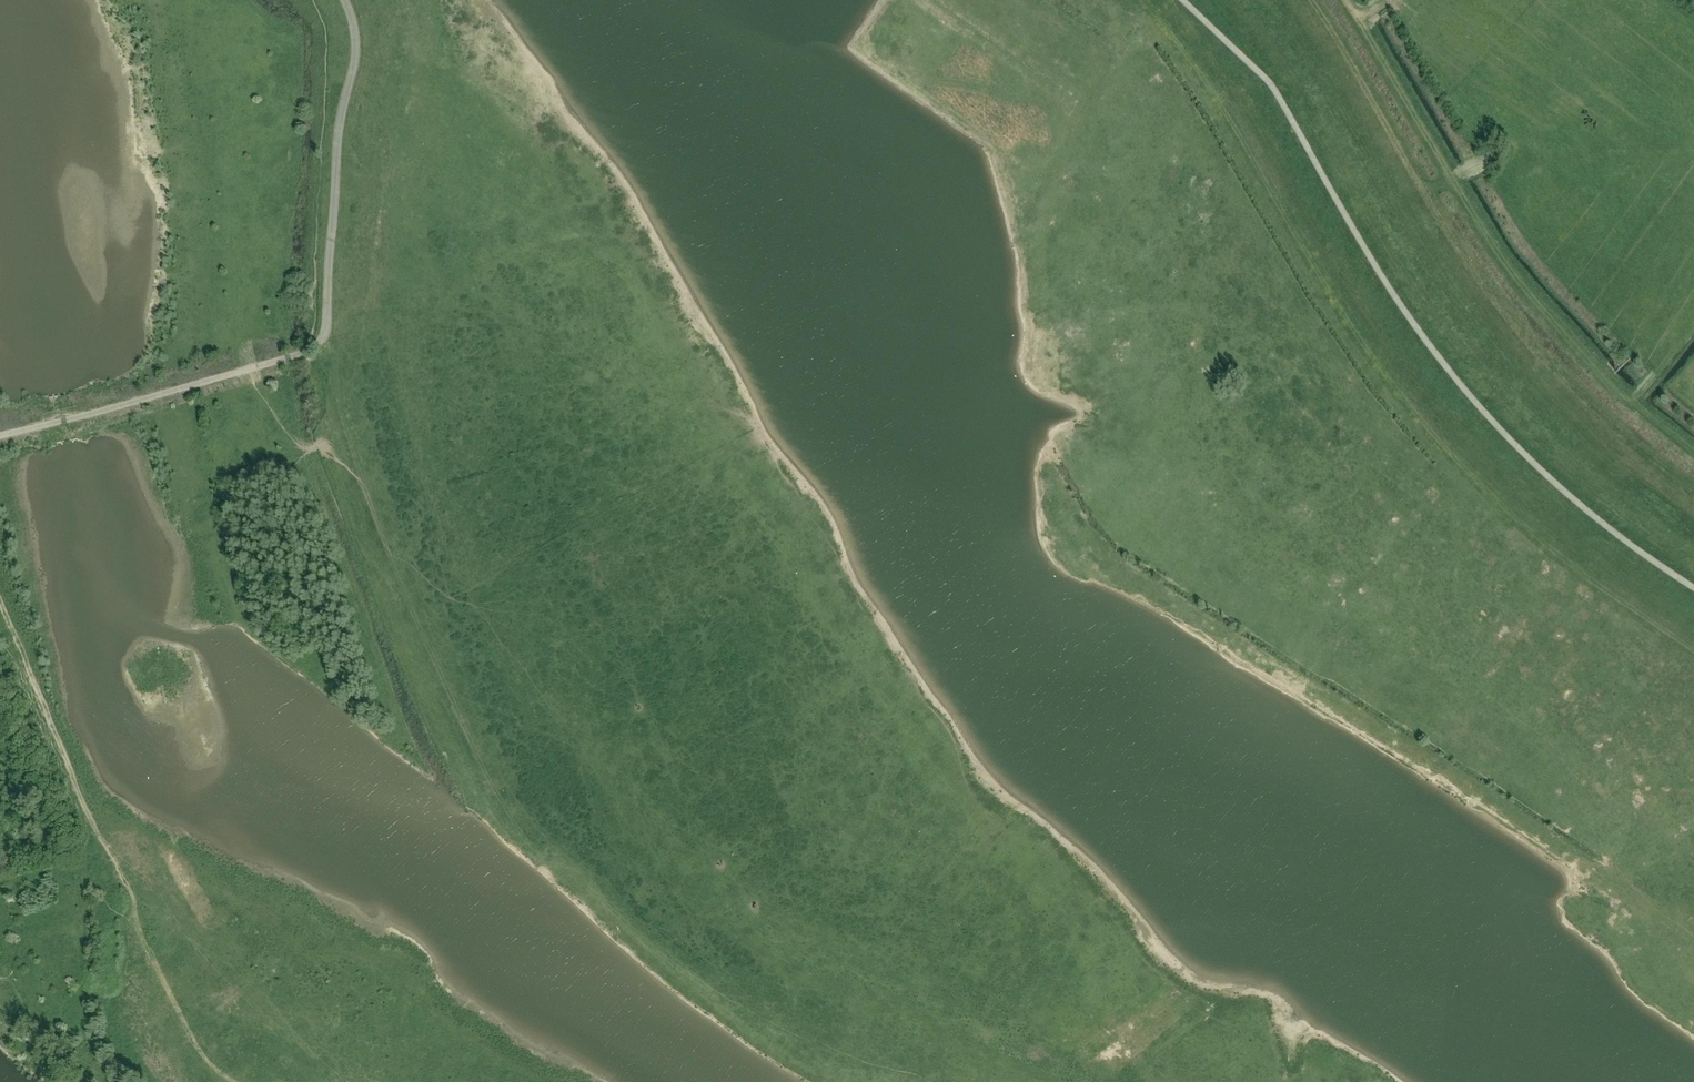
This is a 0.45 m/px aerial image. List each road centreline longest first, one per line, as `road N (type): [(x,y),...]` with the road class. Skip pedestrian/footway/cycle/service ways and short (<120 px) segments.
road 1 (unclassified): [(345,0),(357,52),(340,118),(320,341),(287,358),(0,436)]

